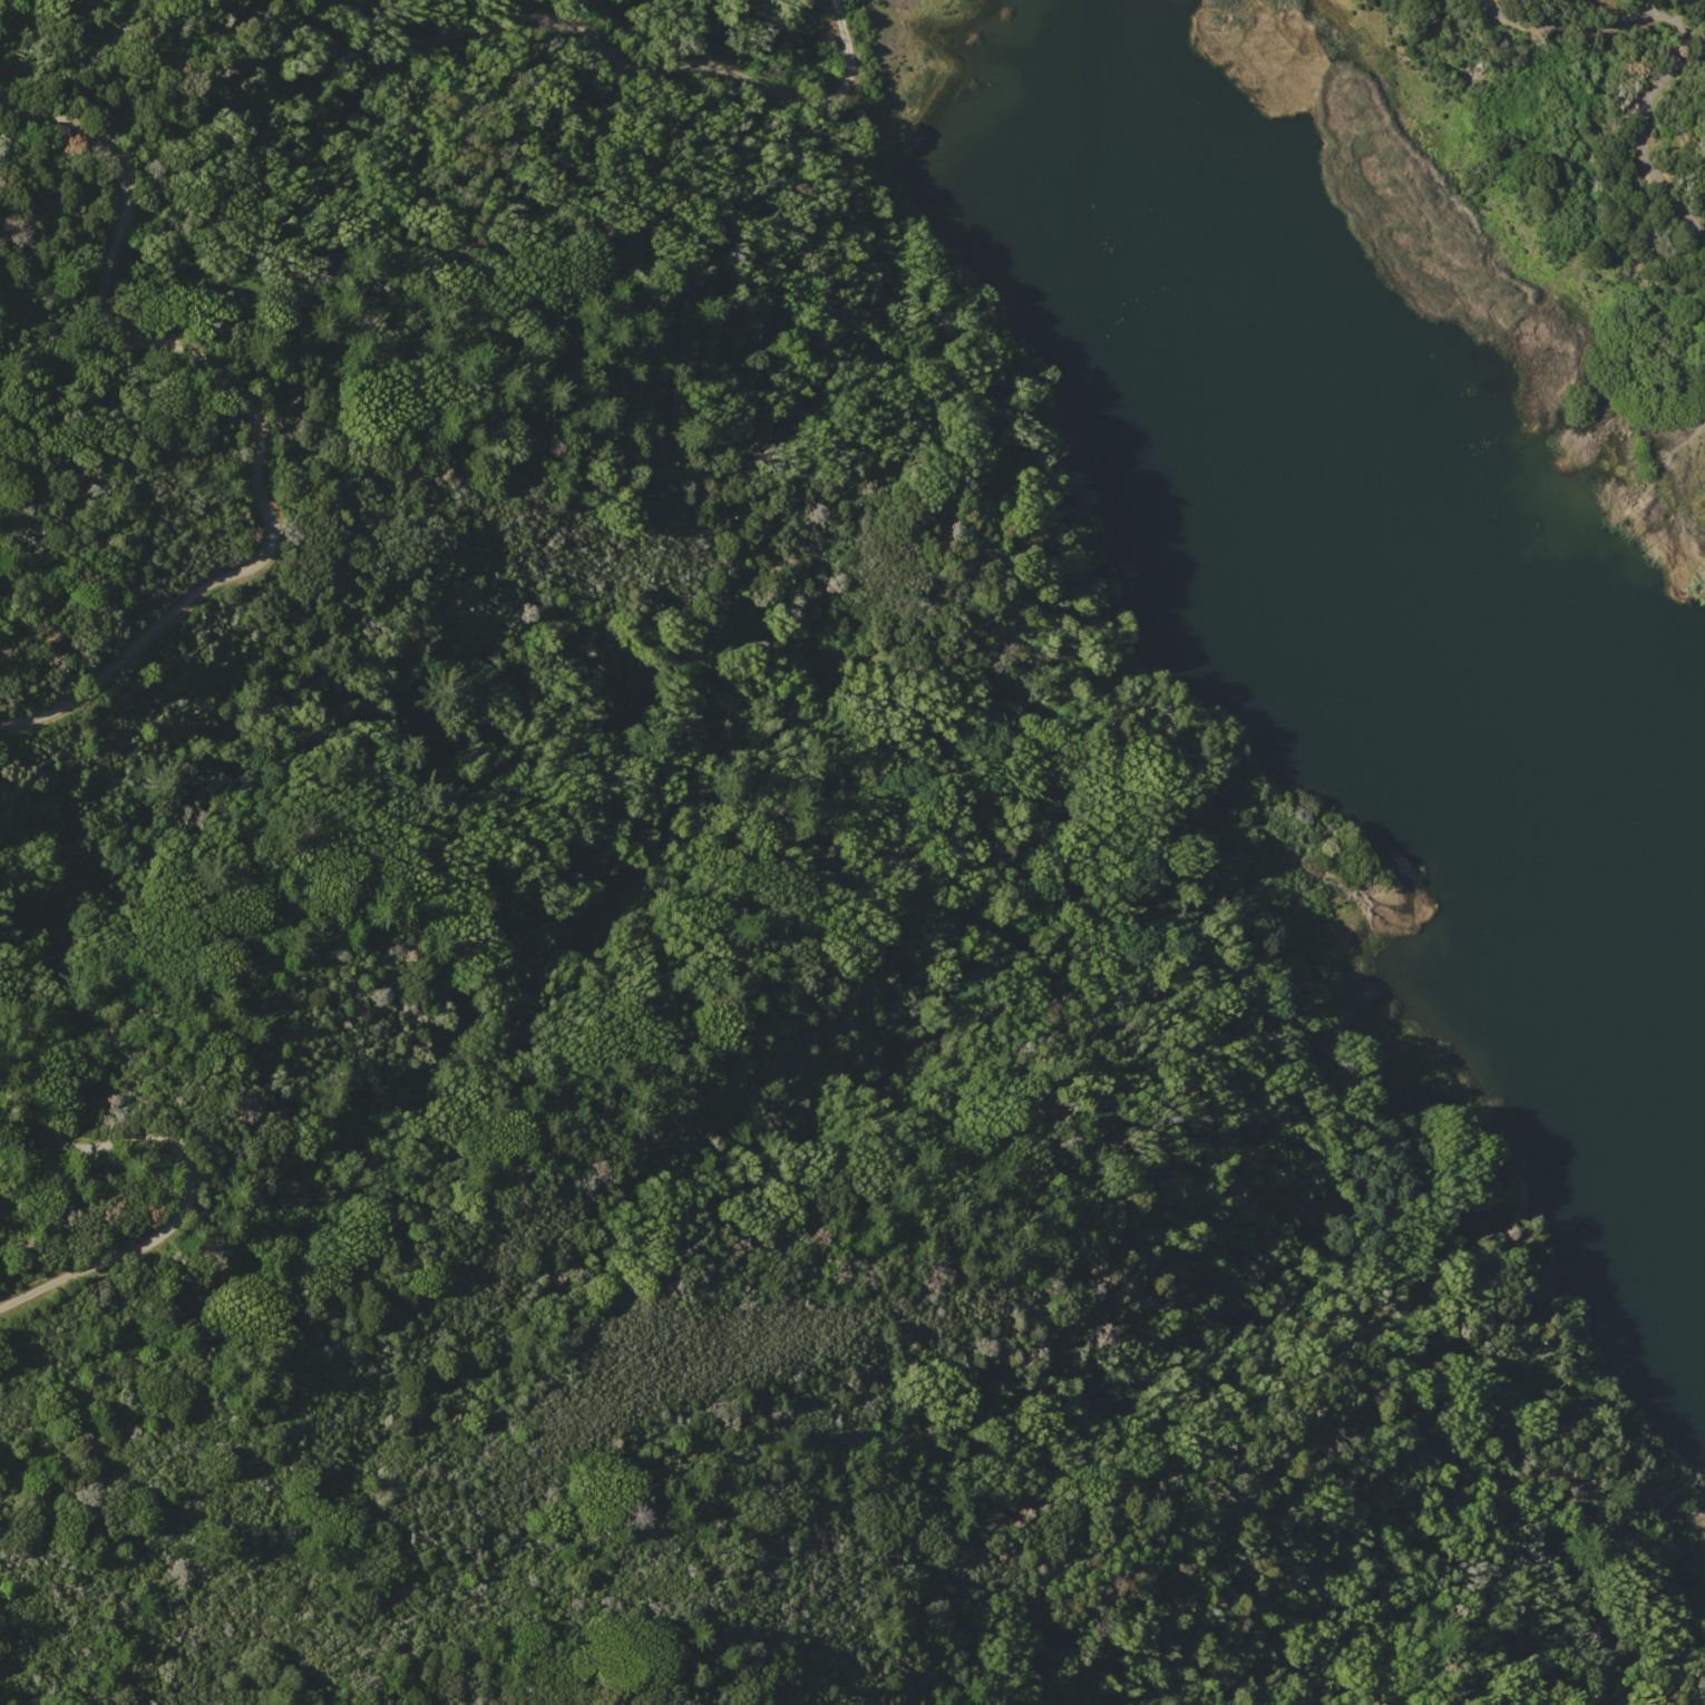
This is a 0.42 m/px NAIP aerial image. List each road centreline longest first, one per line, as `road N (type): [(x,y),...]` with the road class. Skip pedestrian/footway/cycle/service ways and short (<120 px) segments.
road 1 (track): [(0,742),(149,663),(205,593),(262,564),(281,524),(254,466),(265,420),(231,371),(184,343),(134,341),(105,303),(123,211),(120,153),(77,117),(18,96),(0,78)]
road 2 (track): [(363,0),(382,58),(418,38),(554,12),(641,69),(704,61),(811,98),(844,82)]
road 3 (track): [(0,1319),(155,1245),(189,1204),(184,1158),(159,1140),(92,1148),(0,1128)]

